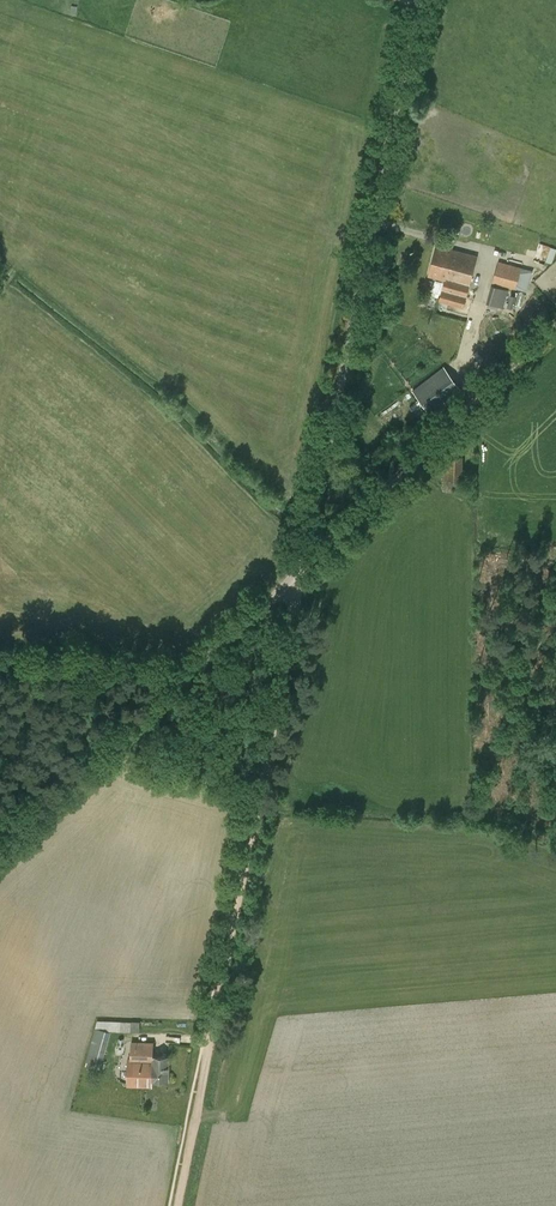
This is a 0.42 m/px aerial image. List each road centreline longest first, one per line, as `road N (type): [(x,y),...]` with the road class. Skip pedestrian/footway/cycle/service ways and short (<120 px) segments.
road 1 (tertiary): [(0,855),(304,565),(419,0)]
road 2 (track): [(304,565),(180,1205)]
road 3 (track): [(555,320),(304,565)]

